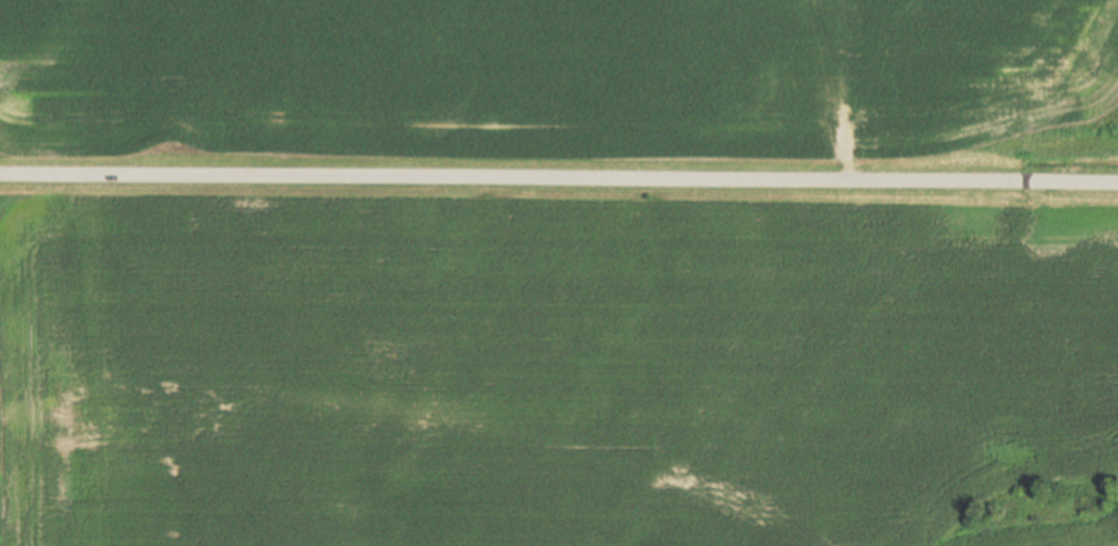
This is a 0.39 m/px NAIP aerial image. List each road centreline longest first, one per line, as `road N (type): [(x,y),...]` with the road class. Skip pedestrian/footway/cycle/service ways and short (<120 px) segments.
road 1 (residential): [(0,174),(1117,184)]
road 2 (track): [(844,181),(847,0)]

